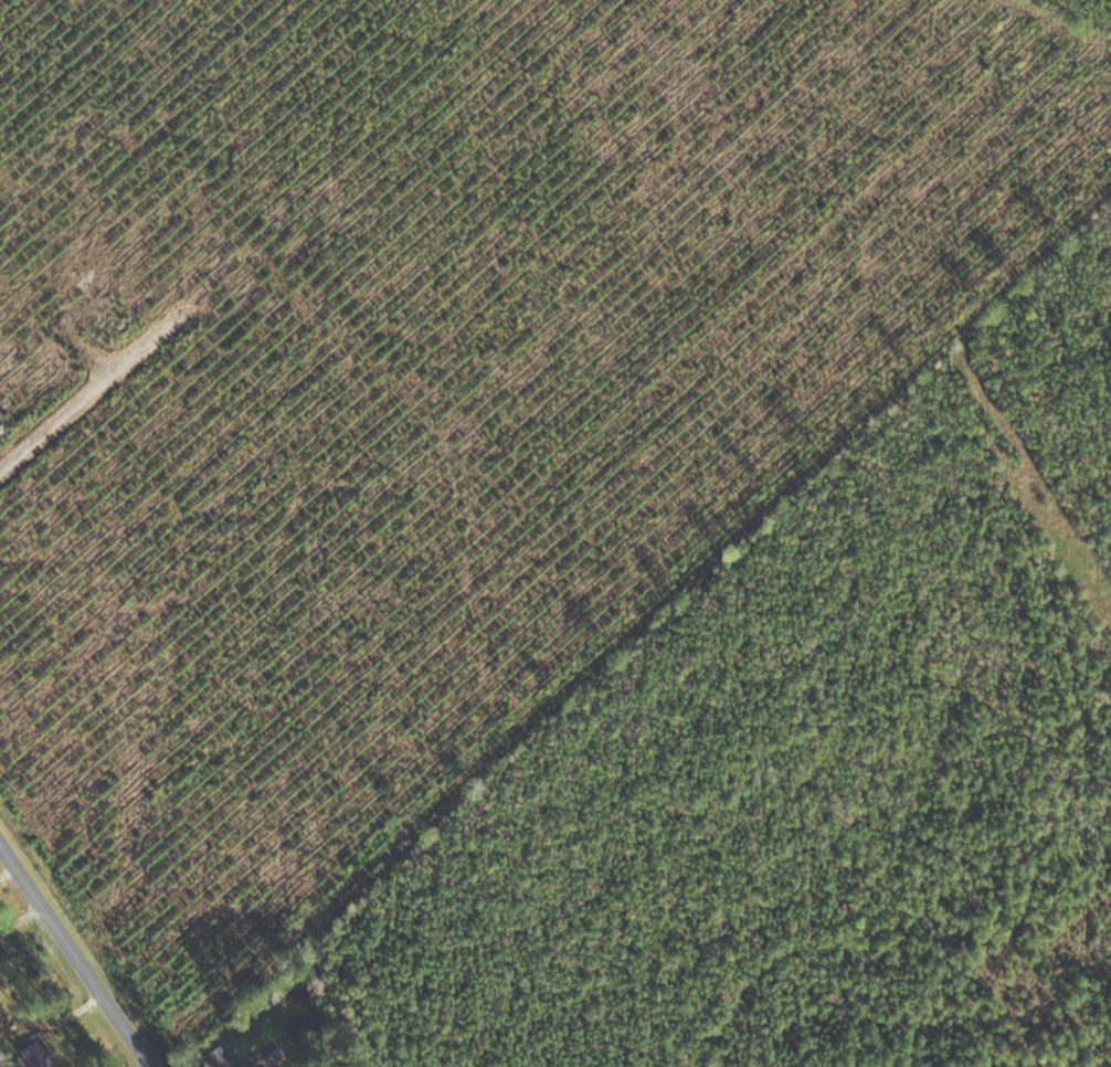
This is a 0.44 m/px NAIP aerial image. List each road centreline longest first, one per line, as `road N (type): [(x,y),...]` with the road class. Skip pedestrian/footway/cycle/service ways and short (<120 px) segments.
road 1 (residential): [(146,1066),(0,855)]

